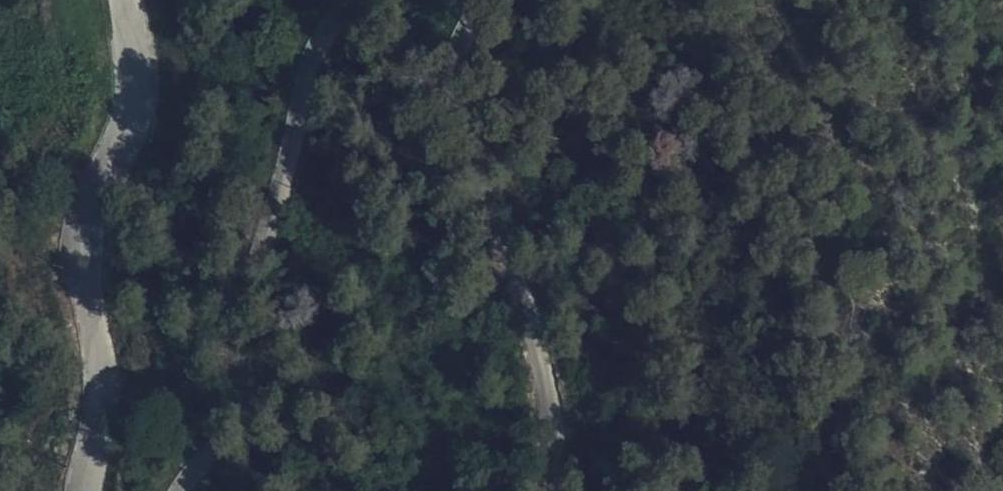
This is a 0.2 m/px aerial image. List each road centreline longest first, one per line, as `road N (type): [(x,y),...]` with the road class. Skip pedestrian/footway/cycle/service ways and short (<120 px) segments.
road 1 (unclassified): [(188,490),(252,388),(259,286),(314,62),(359,0)]
road 2 (unclassified): [(487,0),(465,37),(463,66),(550,399),(549,490)]
road 3 (tertiary): [(127,0),(141,87),(87,239),(104,384),(90,490)]

